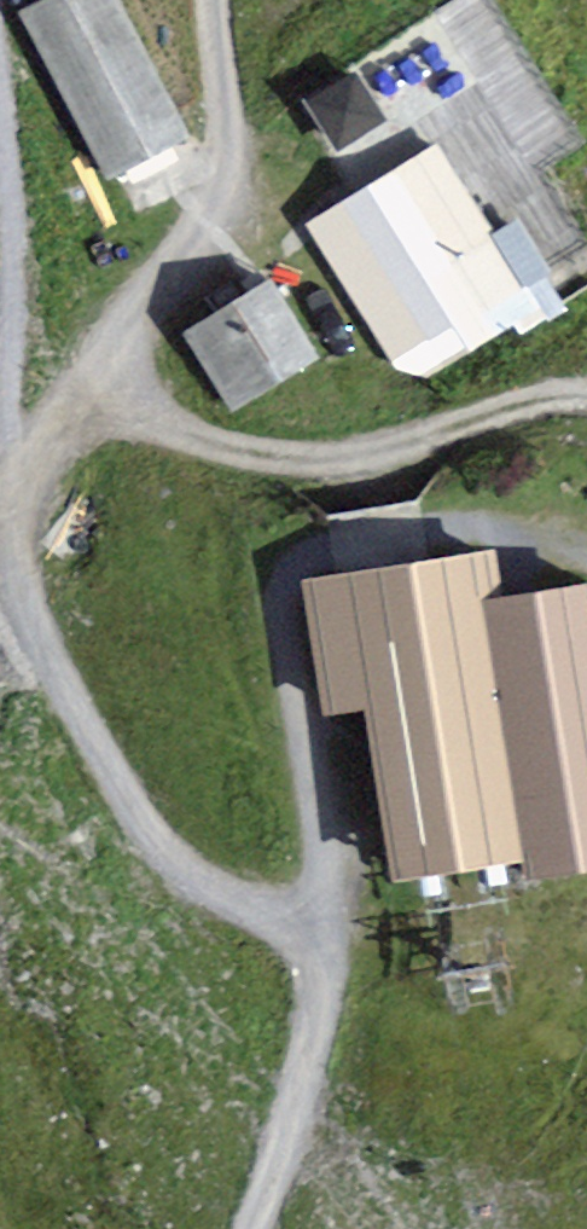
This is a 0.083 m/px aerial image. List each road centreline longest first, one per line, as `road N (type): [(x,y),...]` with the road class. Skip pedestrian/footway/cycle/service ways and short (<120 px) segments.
road 1 (track): [(15,499),(31,594),(58,678),(151,838),(184,875),(230,902),(325,941),(313,1033),(252,1228)]
road 2 (track): [(216,0),(225,144),(212,199),(0,512)]
road 3 (track): [(288,601),(325,874),(325,941)]

